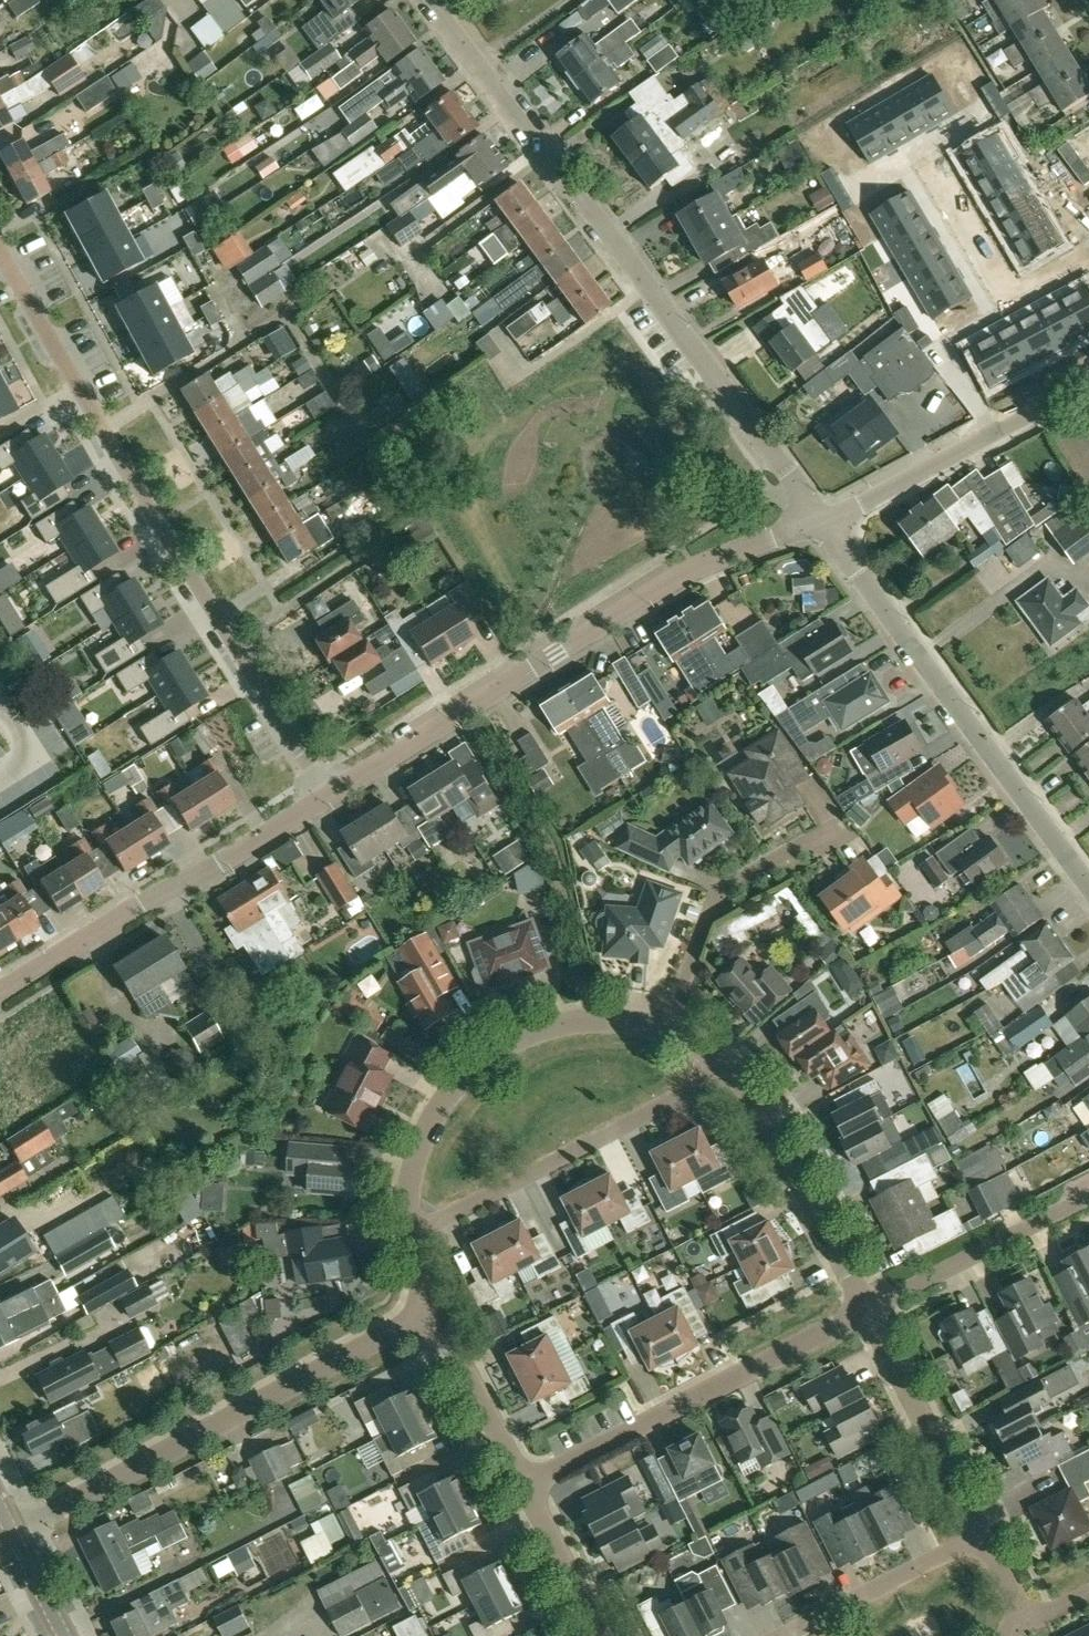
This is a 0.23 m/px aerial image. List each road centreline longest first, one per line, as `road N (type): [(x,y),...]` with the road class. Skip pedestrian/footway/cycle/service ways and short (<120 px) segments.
road 1 (residential): [(820,525),(427,0)]
road 2 (residential): [(319,796),(0,247)]
road 3 (residential): [(319,796),(647,596),(820,525)]
road 4 (residential): [(12,1534),(435,1309)]
road 5 (residential): [(1088,888),(820,525)]
road 6 (residential): [(409,1236),(409,1177),(423,1132),(448,1088),(490,1048),(586,1016),(666,1030)]
road 7 (residential): [(522,1485),(866,1306)]
road 8 (residential): [(0,993),(319,796)]
road 9 (residential): [(409,1236),(731,1069)]
road 10 (residential): [(820,525),(1088,377)]
road 11 (residential): [(731,1069),(757,1097),(866,1306)]
road 12 (residential): [(666,1030),(717,896),(821,834)]
road 13 (residential): [(866,1306),(984,1537)]
road 14 (residential): [(866,1306),(1088,1195)]
road 15 (residential): [(783,1635),(984,1537)]
road 16 (residential): [(522,1485),(435,1309)]
road 17 (residential): [(600,1635),(522,1485)]

